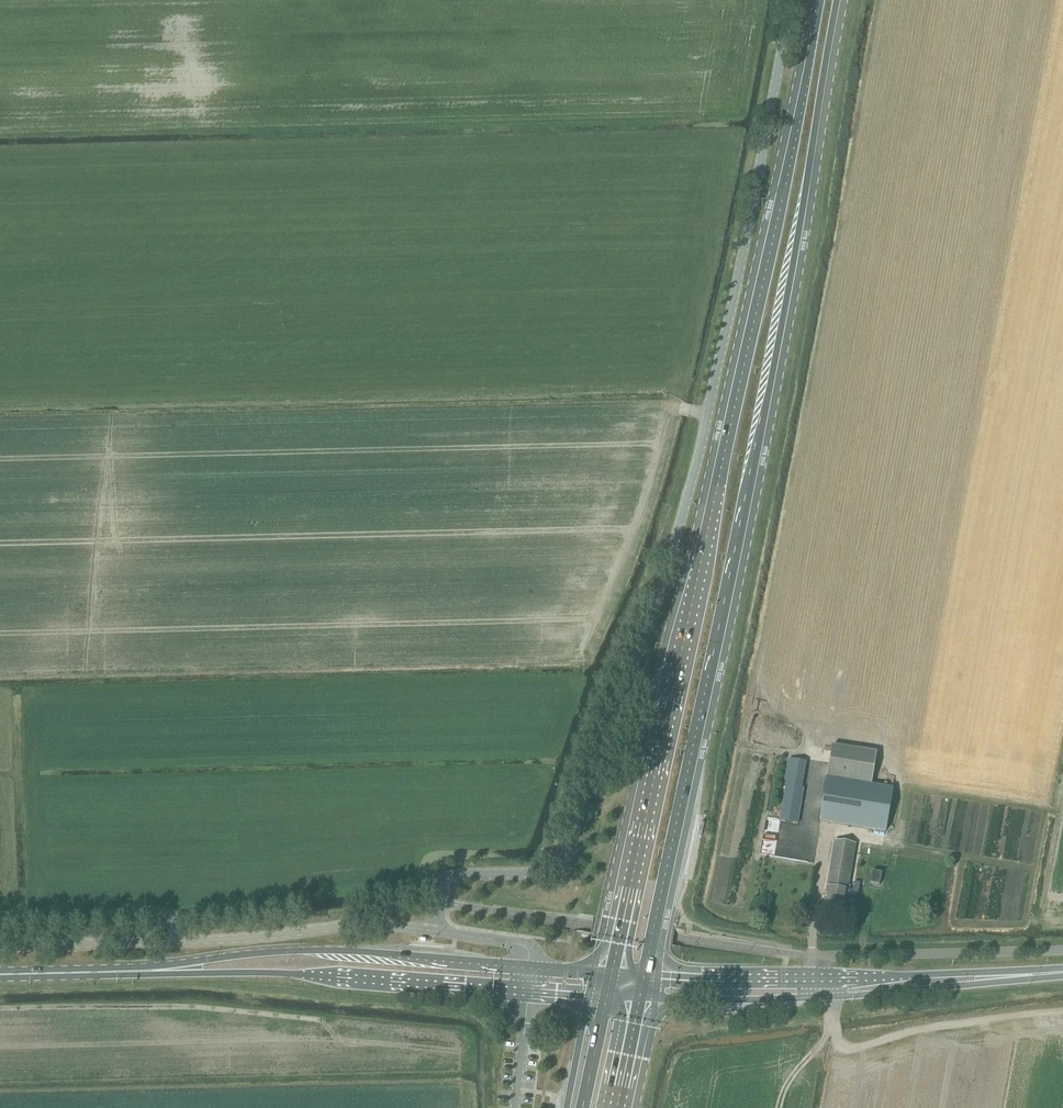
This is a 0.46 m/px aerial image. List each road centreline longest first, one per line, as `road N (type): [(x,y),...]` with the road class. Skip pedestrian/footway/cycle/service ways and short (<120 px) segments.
road 1 (unclassified): [(442,904),(463,875),(535,873),(560,857),(598,731),(675,537),(787,0)]
road 2 (primary): [(645,974),(779,361),(840,0)]
road 3 (primary): [(818,0),(612,972)]
road 4 (unclassified): [(0,947),(239,939),(355,923),(436,931)]
road 5 (secondary): [(530,968),(322,950),(231,955),(158,971)]
road 6 (secondary): [(158,971),(528,992)]
road 7 (unclassified): [(1062,952),(815,956)]
road 8 (secondary): [(1062,972),(818,978)]
road 9 (secondary): [(828,998),(1062,973)]
road 10 (secondary): [(640,998),(828,998)]
road 11 (secondary): [(818,978),(645,974)]
road 12 (secondary): [(158,971),(0,975)]

